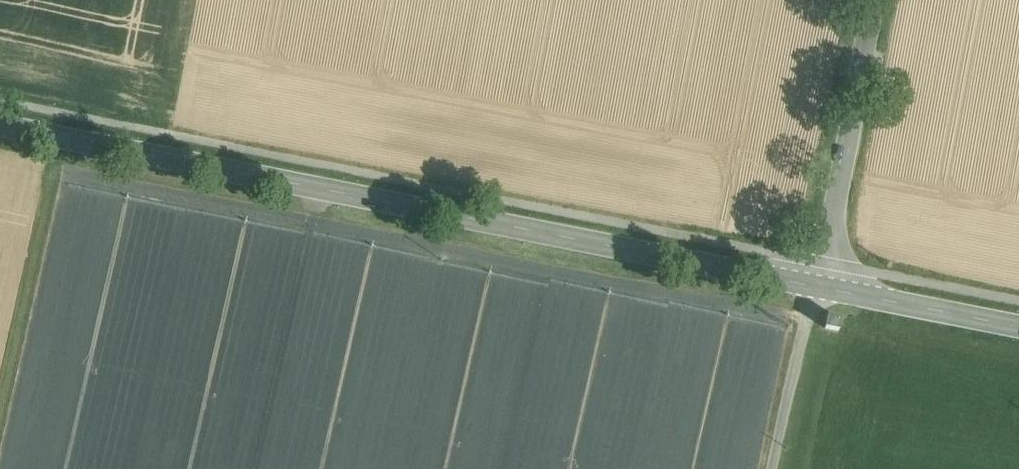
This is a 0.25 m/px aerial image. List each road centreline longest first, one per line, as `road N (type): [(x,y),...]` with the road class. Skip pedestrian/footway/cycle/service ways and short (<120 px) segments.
road 1 (tertiary): [(0,127),(814,286)]
road 2 (track): [(65,173),(805,316)]
road 3 (tertiary): [(814,286),(827,264),(874,0)]
road 4 (tertiary): [(814,286),(1018,327)]
road 5 (residential): [(814,286),(771,468)]

